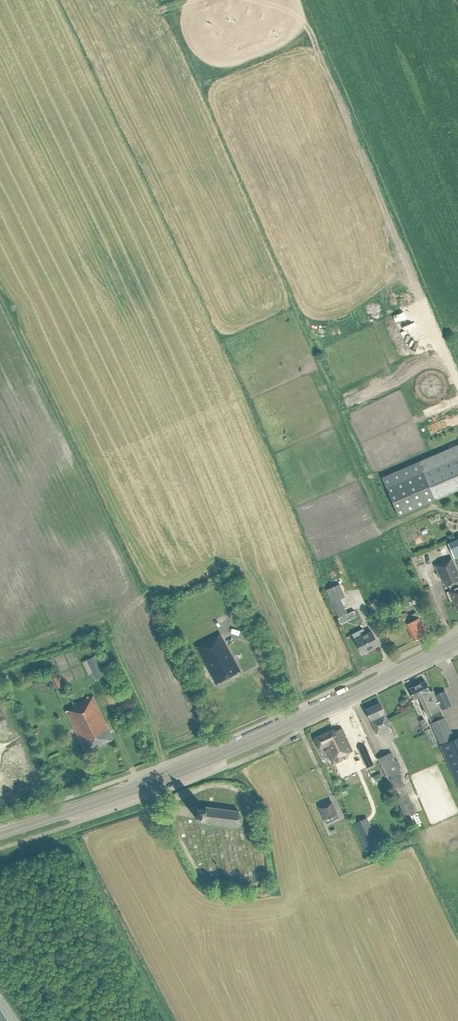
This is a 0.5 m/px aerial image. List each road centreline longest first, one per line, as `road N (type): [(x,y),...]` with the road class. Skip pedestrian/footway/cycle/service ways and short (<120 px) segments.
road 1 (tertiary): [(0,833),(228,751),(457,641)]

